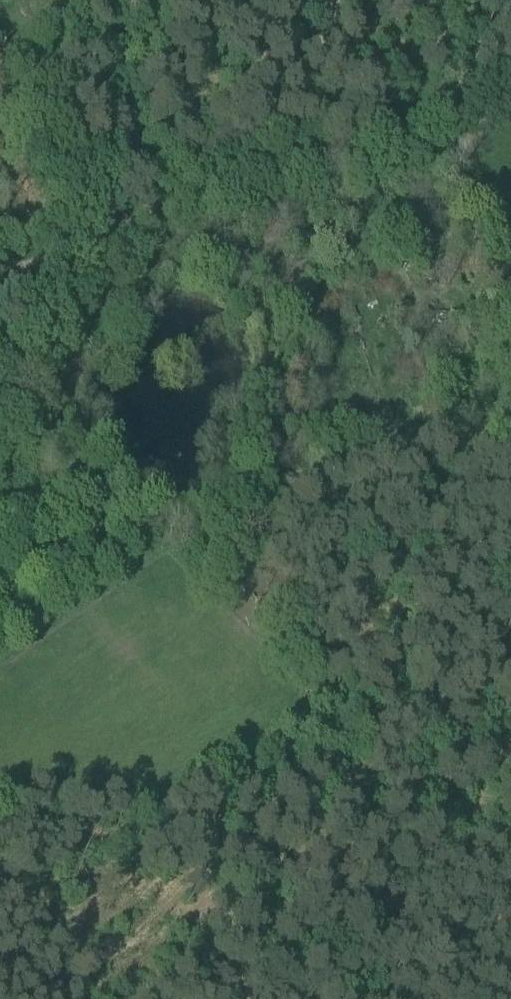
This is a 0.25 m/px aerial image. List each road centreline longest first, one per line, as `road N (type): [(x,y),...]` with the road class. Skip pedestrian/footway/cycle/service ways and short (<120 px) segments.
road 1 (track): [(124,229),(510,94)]
road 2 (track): [(200,0),(111,196)]
road 3 (track): [(349,931),(510,849)]
road 4 (track): [(294,169),(332,0)]
road 5 (track): [(211,998),(349,931)]
road 6 (track): [(0,275),(124,229)]
road 7 (track): [(50,79),(111,196)]
road 8 (track): [(0,878),(54,998)]

